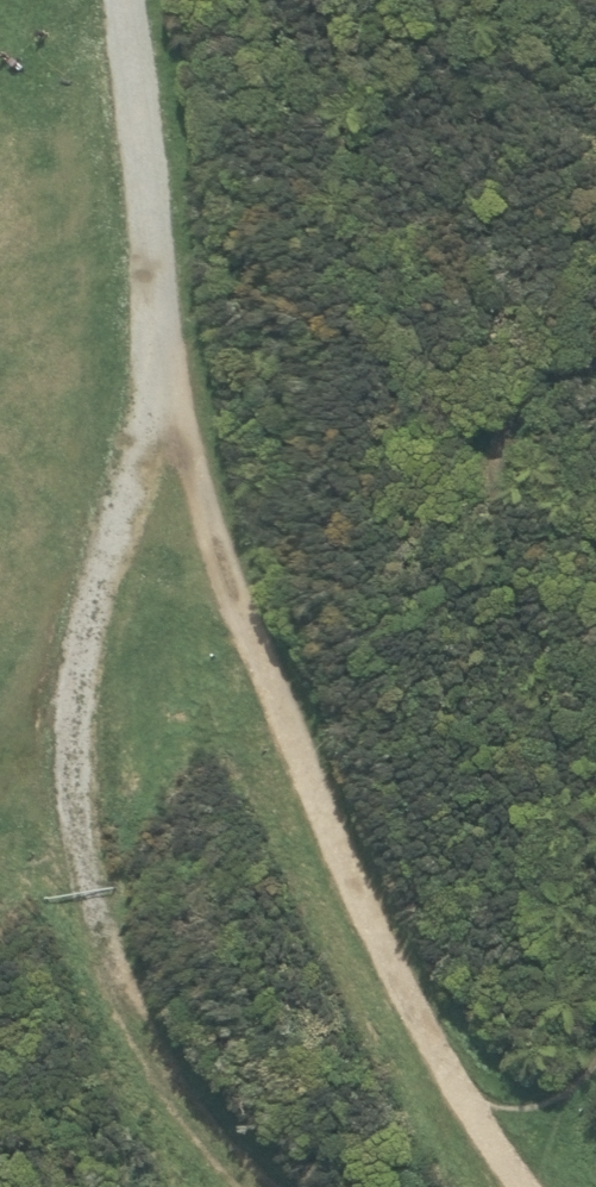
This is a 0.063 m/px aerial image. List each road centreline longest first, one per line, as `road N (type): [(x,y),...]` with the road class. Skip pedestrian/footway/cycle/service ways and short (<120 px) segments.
road 1 (unclassified): [(169,373),(100,597),(91,823),(120,952),(189,1080),(280,1186)]
road 2 (track): [(464,1095),(332,850),(169,373)]
road 3 (unclassified): [(169,373),(120,0)]

